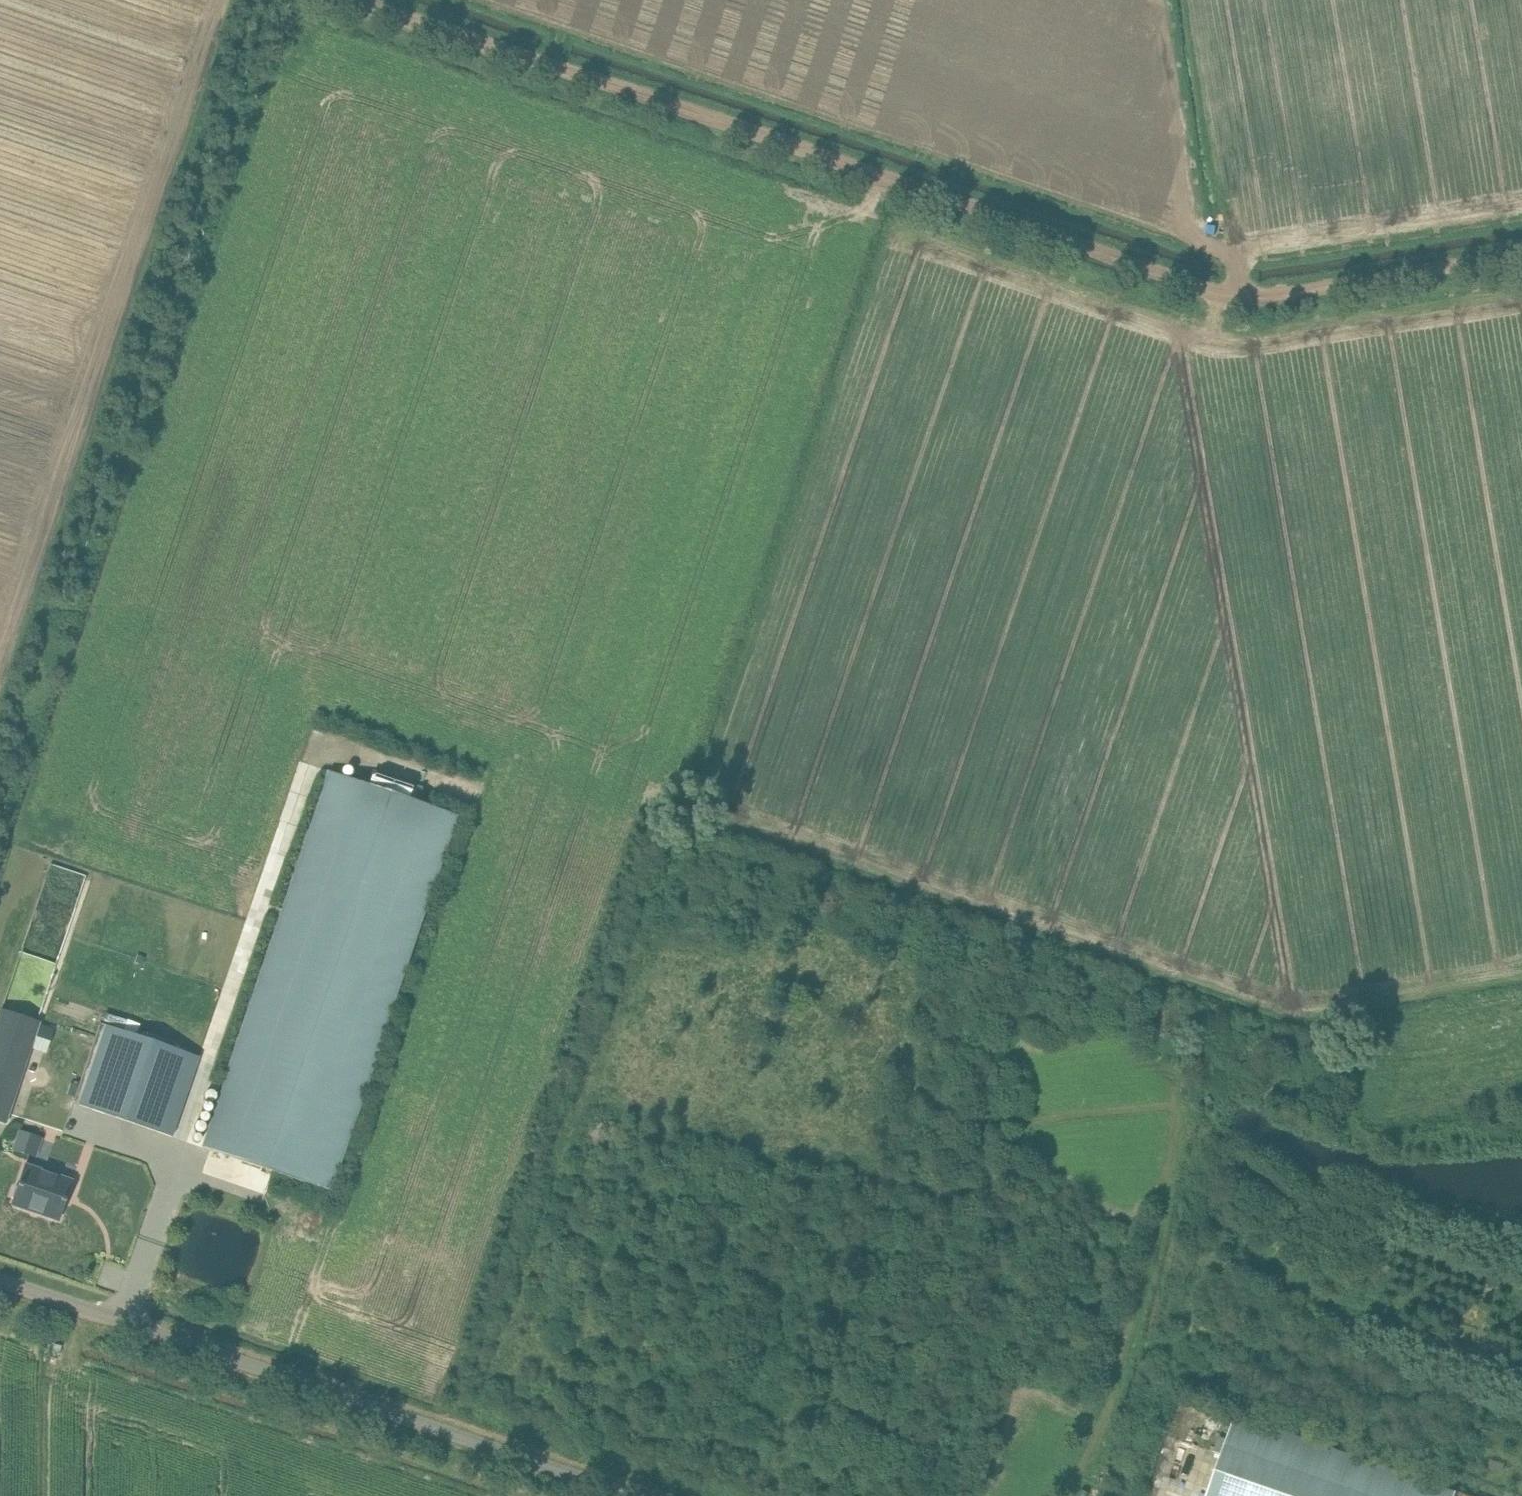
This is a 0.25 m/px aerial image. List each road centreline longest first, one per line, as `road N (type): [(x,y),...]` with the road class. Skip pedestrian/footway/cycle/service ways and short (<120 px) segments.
road 1 (track): [(339,0),(1232,302),(1521,256)]
road 2 (unclassified): [(667,1495),(0,1270)]

